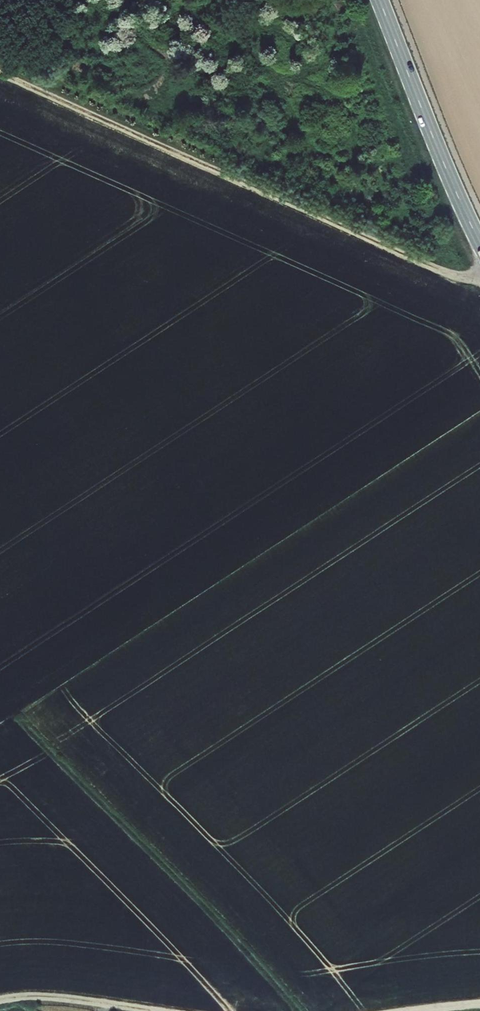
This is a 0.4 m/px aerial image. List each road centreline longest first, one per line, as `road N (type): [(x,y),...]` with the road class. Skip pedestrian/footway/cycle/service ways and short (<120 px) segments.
road 1 (track): [(479,276),(439,271),(305,215),(0,74)]
road 2 (tertiary): [(374,0),(442,175),(479,244)]
road 3 (track): [(0,1003),(125,1010)]

